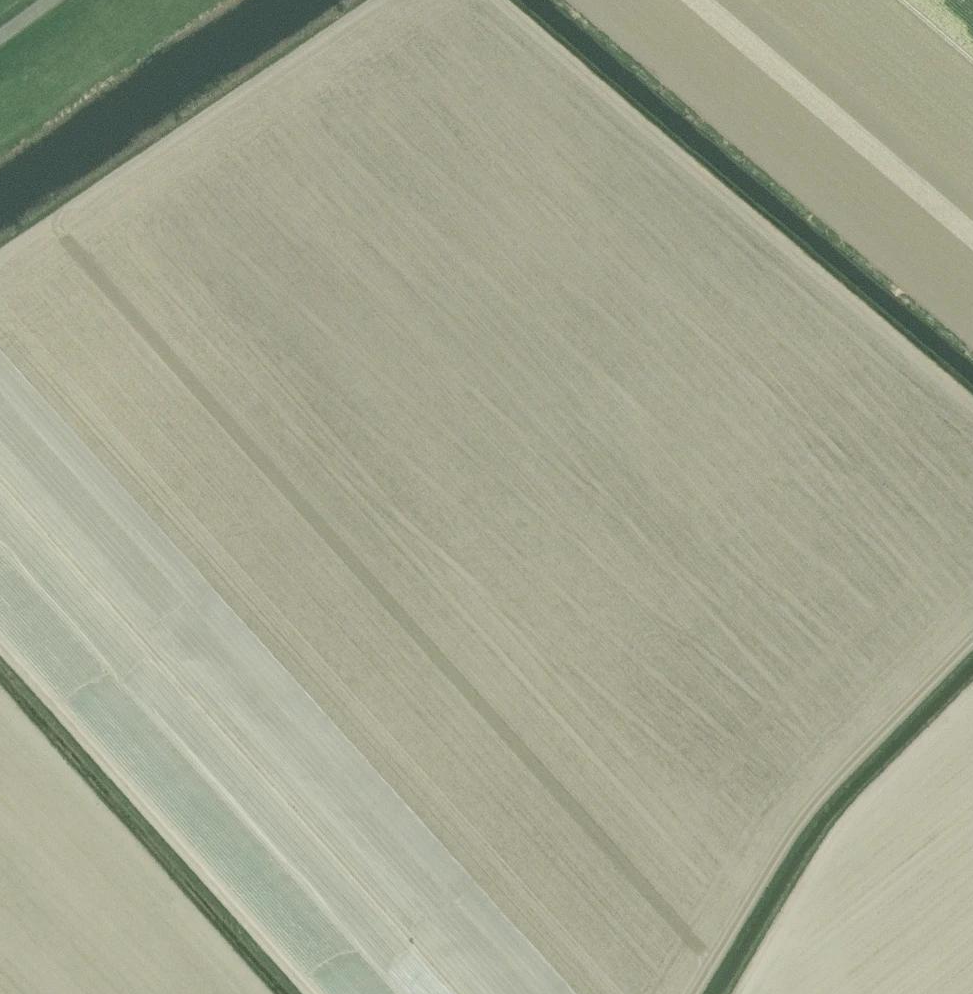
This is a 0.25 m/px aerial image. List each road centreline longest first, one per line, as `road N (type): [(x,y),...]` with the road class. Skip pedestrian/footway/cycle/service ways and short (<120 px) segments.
road 1 (track): [(269,993),(0,694)]

